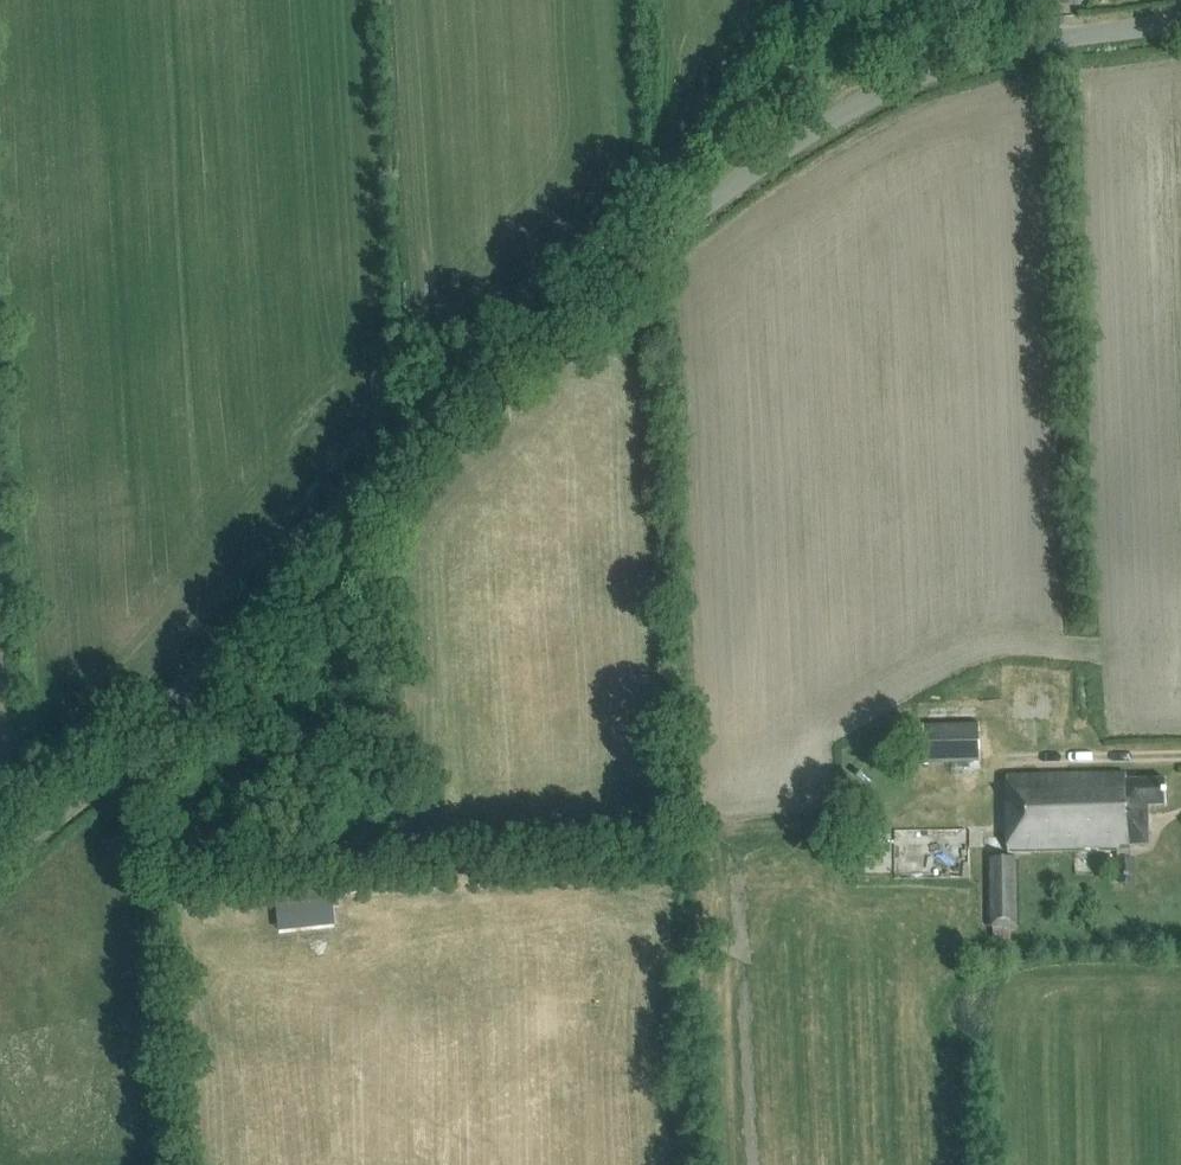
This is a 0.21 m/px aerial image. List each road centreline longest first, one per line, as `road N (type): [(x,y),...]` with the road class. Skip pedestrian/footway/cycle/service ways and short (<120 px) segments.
road 1 (tertiary): [(0,860),(163,722),(293,564),(400,451),(755,172),(841,115),(929,74),(1027,47),(1180,23)]
road 2 (track): [(1180,755),(1017,758),(999,766)]

